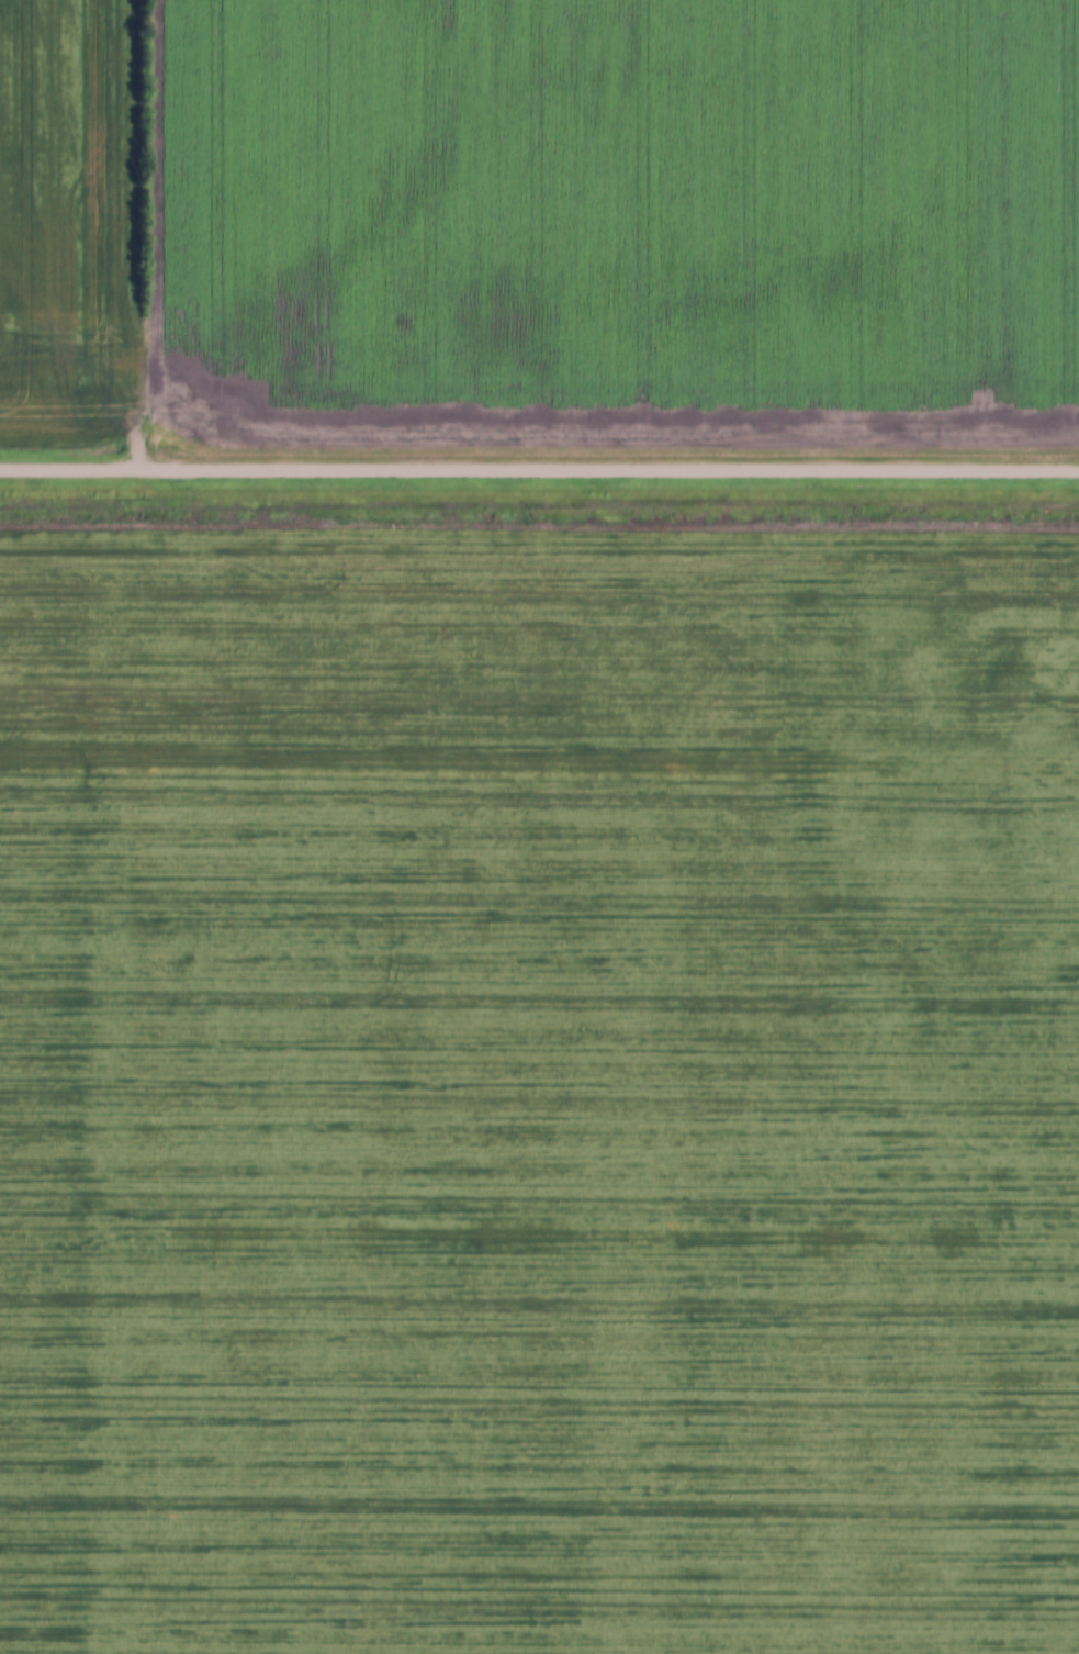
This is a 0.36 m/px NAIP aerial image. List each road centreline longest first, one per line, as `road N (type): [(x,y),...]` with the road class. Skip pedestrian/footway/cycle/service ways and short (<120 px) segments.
road 1 (residential): [(1078,477),(0,466)]

